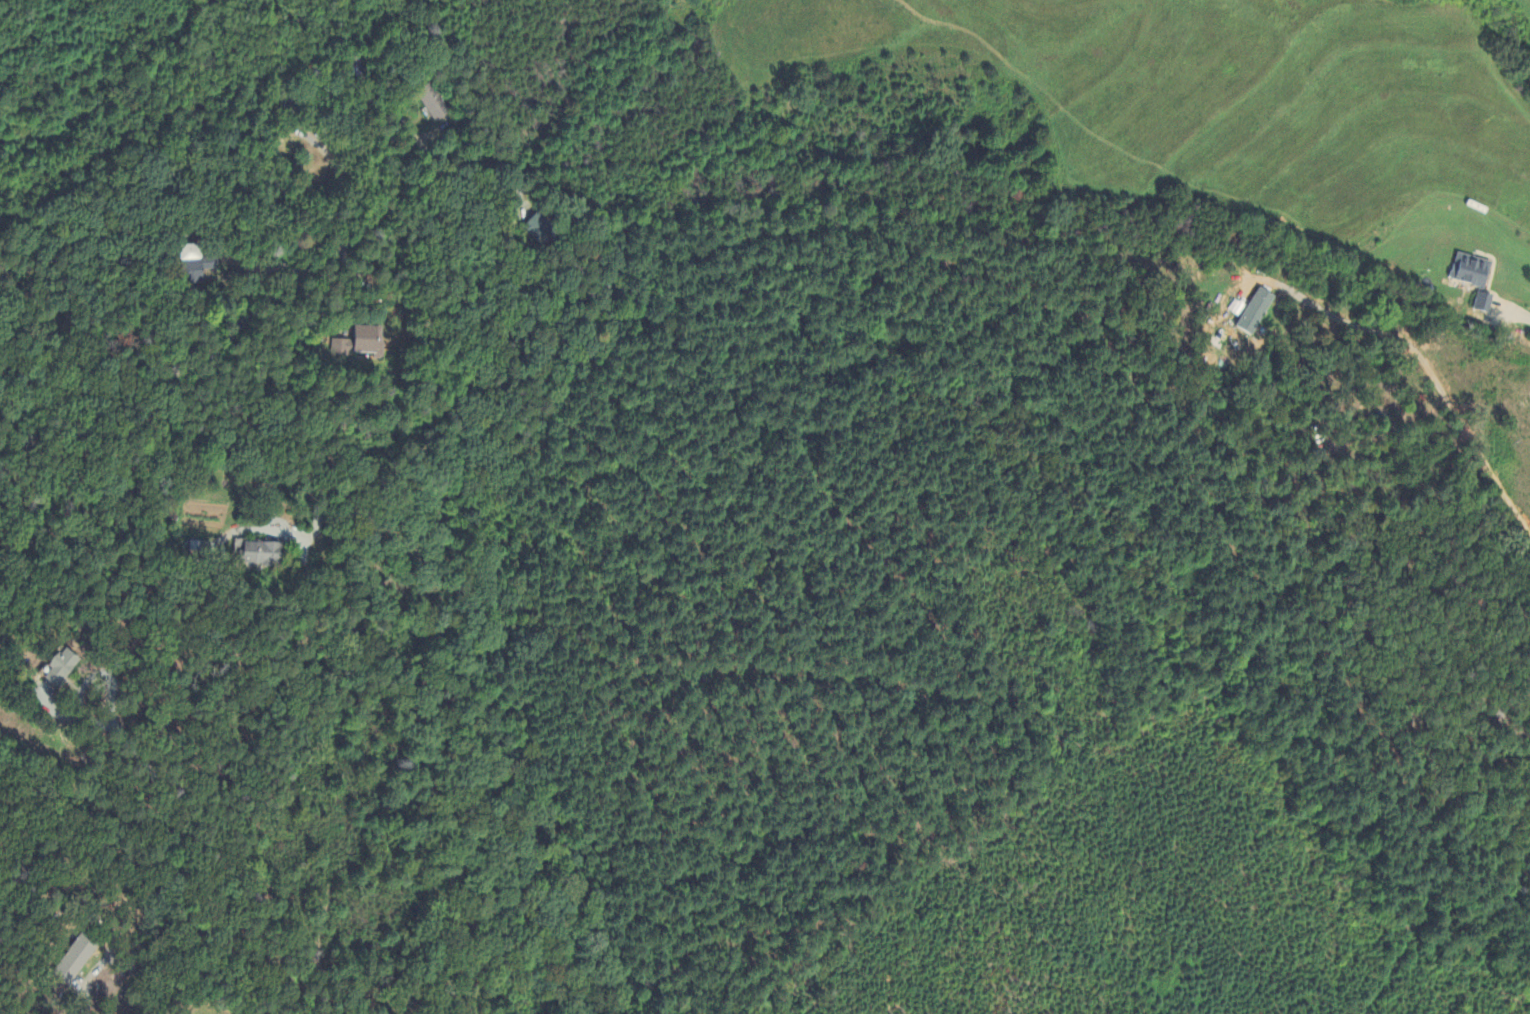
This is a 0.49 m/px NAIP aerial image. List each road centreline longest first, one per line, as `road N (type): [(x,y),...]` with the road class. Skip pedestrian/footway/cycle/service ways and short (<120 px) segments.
road 1 (residential): [(515,183),(472,155),(417,144),(401,150),(374,213),(262,297),(201,360),(155,381),(54,392),(0,416)]

